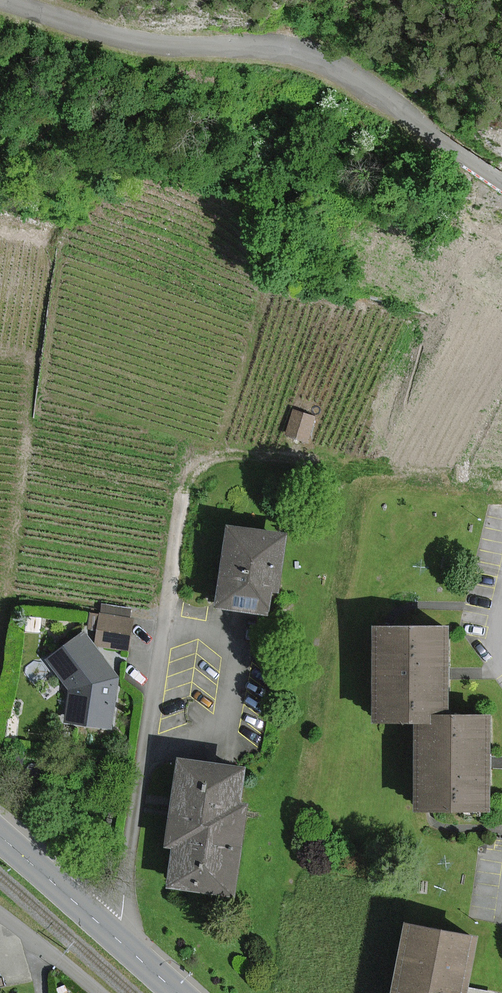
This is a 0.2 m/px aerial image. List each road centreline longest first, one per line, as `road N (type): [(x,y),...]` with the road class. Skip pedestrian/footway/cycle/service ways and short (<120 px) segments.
road 1 (unclassified): [(1,0),(140,43),(307,56),(501,181)]
road 2 (secondary): [(0,839),(176,992)]
road 3 (track): [(293,458),(455,473),(501,487)]
road 4 (track): [(182,494),(201,465),(225,453),(293,458),(296,443)]
road 5 (residential): [(0,913),(102,992)]

